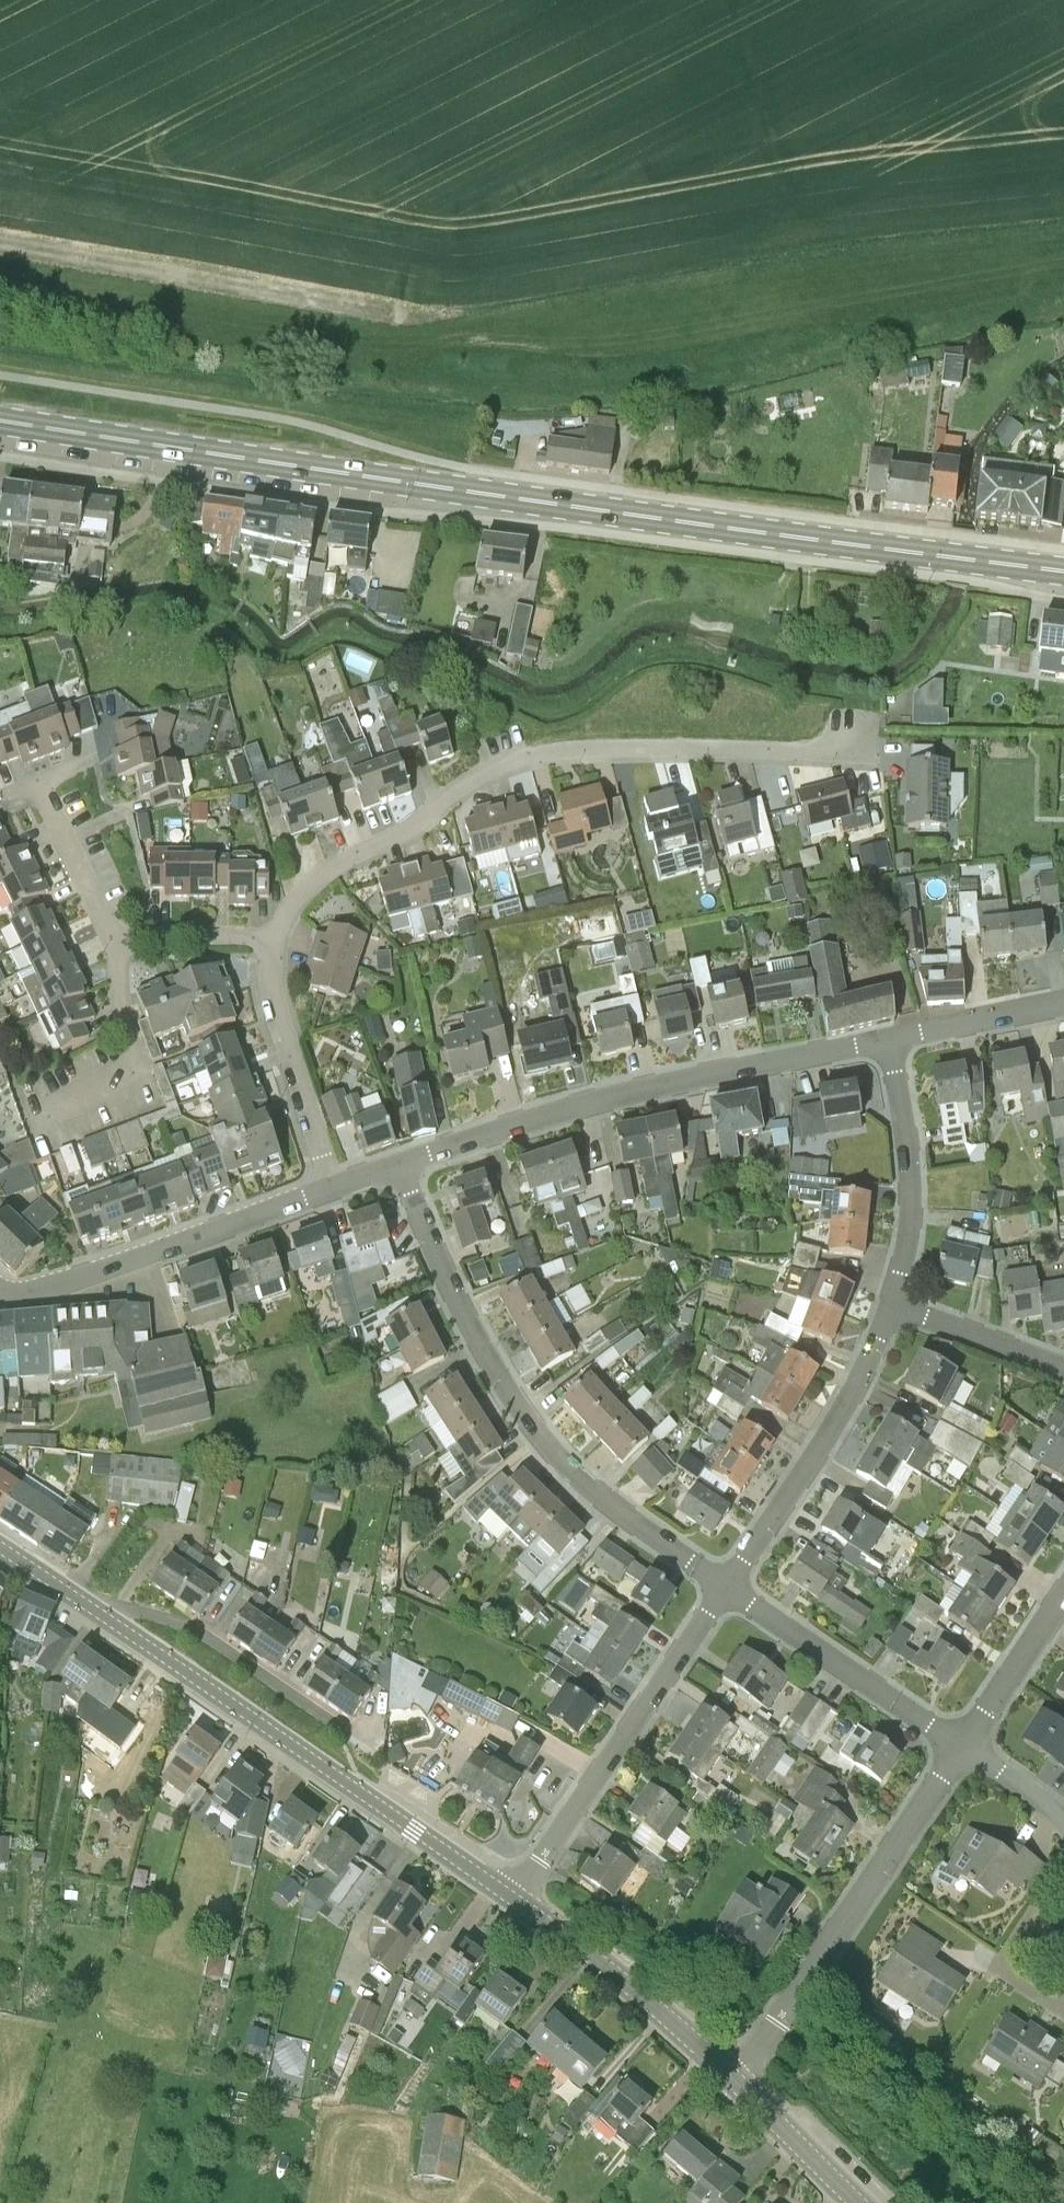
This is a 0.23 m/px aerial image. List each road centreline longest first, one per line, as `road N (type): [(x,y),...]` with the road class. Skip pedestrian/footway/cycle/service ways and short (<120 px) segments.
road 1 (primary): [(1063,572),(0,419)]
road 2 (residential): [(273,941),(296,898),(339,861),(404,832),(464,783),(527,755),(848,753)]
road 3 (tertiary): [(516,1900),(0,1547)]
road 4 (residential): [(726,1587),(557,1453),(452,1291),(400,1165)]
road 5 (residential): [(400,1165),(568,1105),(889,1040)]
road 6 (residential): [(734,2079),(961,1744)]
road 7 (residential): [(516,1900),(726,1587)]
road 8 (residential): [(0,1291),(38,1291),(331,1186)]
road 9 (residential): [(726,1587),(870,1361),(893,1304)]
road 10 (residential): [(961,1744),(726,1587)]
road 11 (tertiary): [(734,2079),(677,2024),(516,1900)]
road 12 (residential): [(893,1304),(912,1175),(889,1040)]
road 13 (residential): [(331,1186),(275,1008),(273,941)]
road 14 (residential): [(1063,2007),(1046,2003),(1006,1970),(1011,1946),(1063,1862)]
road 15 (residential): [(961,1744),(1063,1593)]
road 16 (residential): [(1063,1368),(893,1304)]
road 17 (residential): [(889,1040),(1063,1004)]
road 18 (tertiary): [(856,2202),(734,2079)]
road 19 (residential): [(119,938),(41,789)]
road 20 (residential): [(273,941),(119,938)]
road 21 (residential): [(1063,1826),(1052,1803),(961,1744)]

